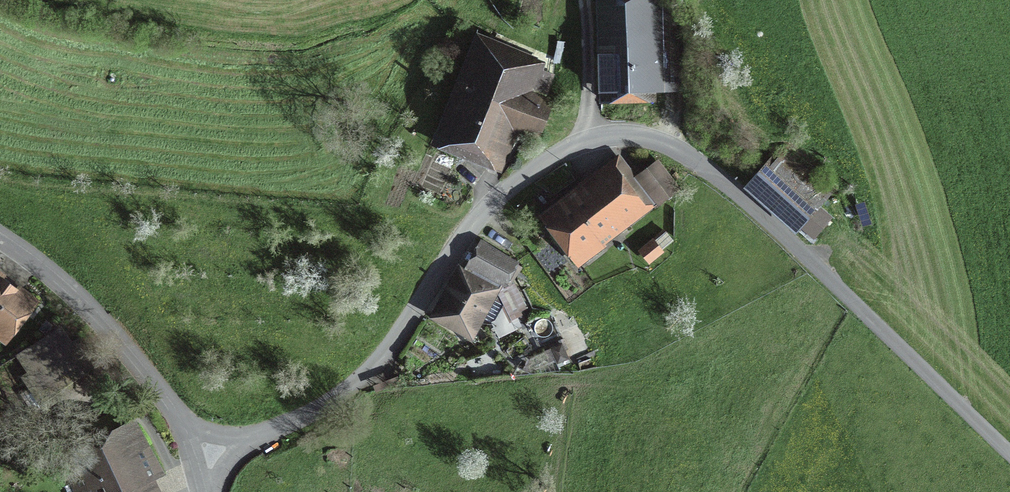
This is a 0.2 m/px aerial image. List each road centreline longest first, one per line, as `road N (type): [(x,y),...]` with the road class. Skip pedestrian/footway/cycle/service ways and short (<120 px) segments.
road 1 (unclassified): [(204,491),(197,456),(134,367),(71,302),(0,250)]
road 2 (track): [(589,137),(585,0)]

